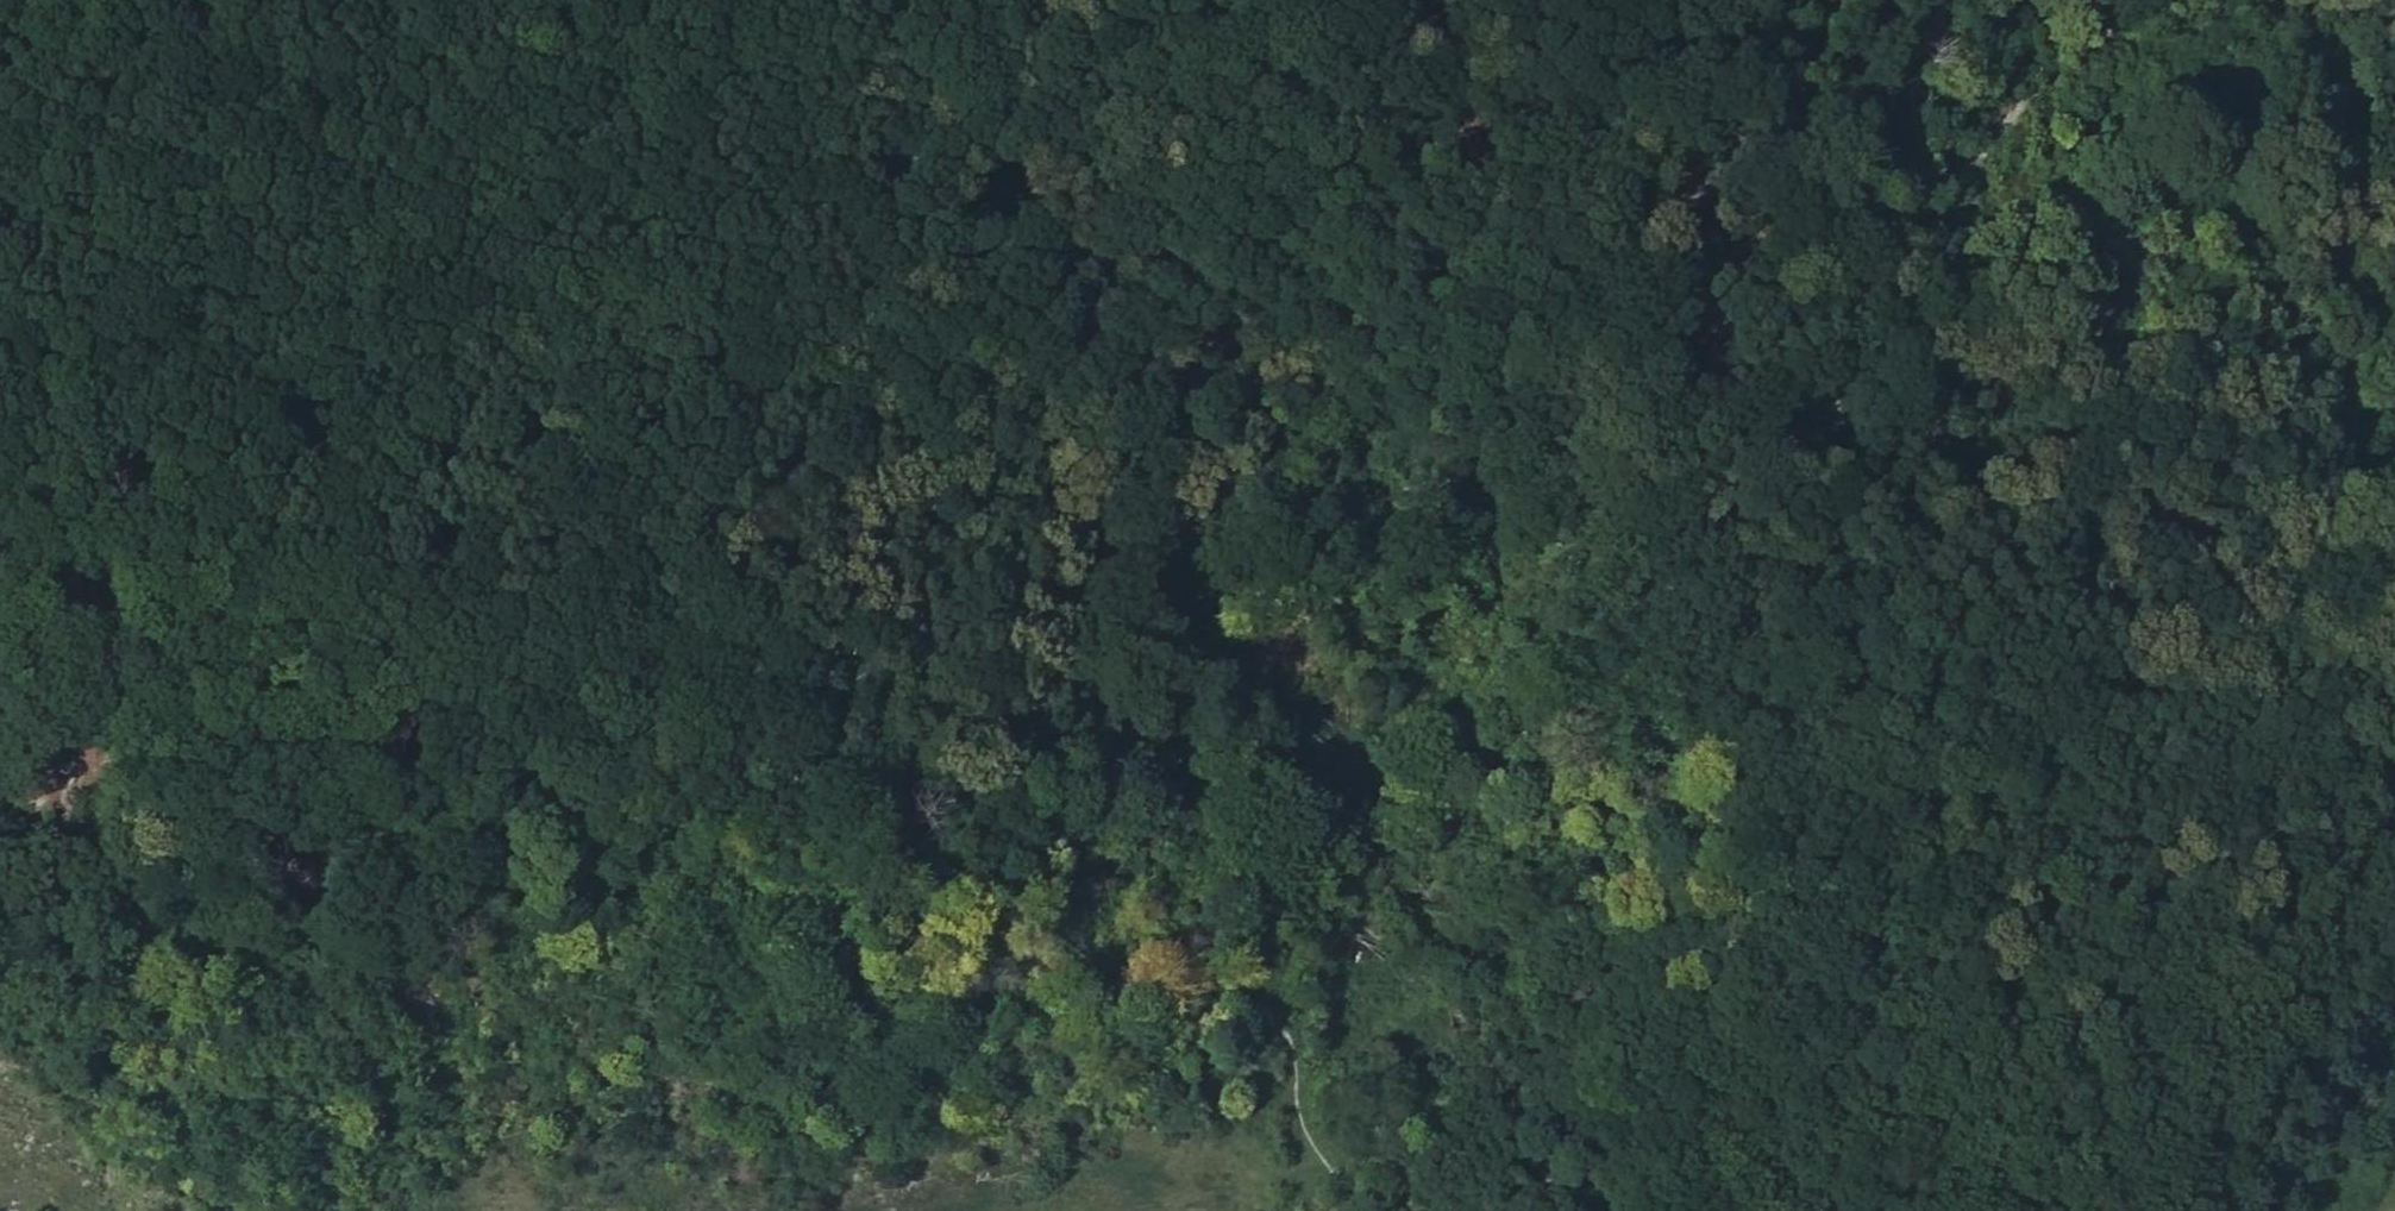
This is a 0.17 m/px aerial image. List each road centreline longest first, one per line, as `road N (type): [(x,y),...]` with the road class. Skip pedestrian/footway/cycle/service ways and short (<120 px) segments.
road 1 (track): [(2394,1092),(2365,1175),(2321,1210)]

